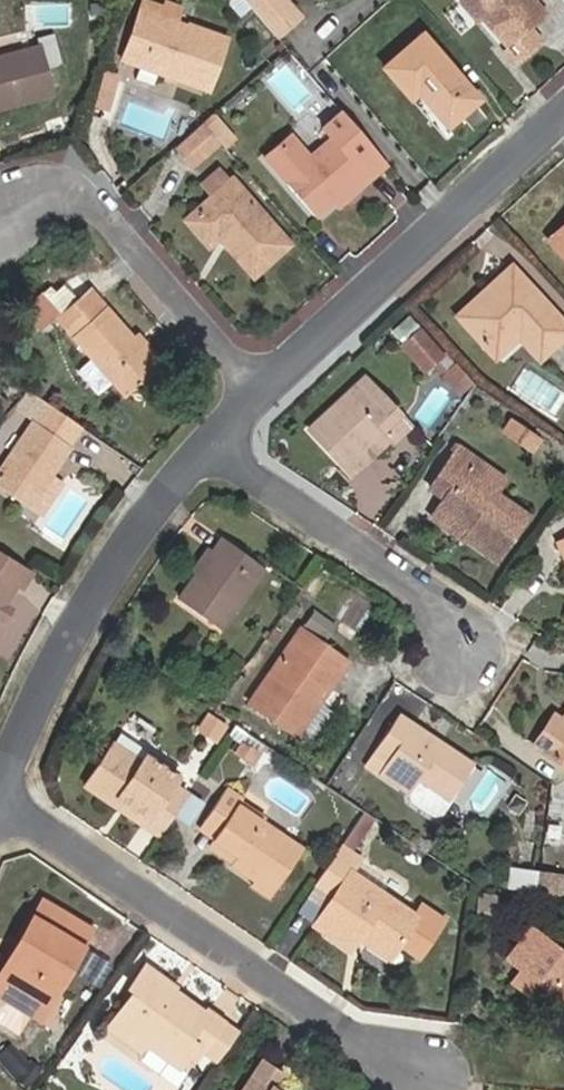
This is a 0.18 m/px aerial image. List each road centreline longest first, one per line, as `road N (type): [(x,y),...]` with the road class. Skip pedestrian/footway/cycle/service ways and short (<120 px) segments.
road 1 (residential): [(425,1079),(2,805)]
road 2 (residential): [(2,805),(85,609),(207,446)]
road 3 (residential): [(259,397),(563,119)]
road 4 (residential): [(259,397),(90,193),(29,195),(0,217)]
road 5 (residential): [(443,650),(422,592),(207,446)]

